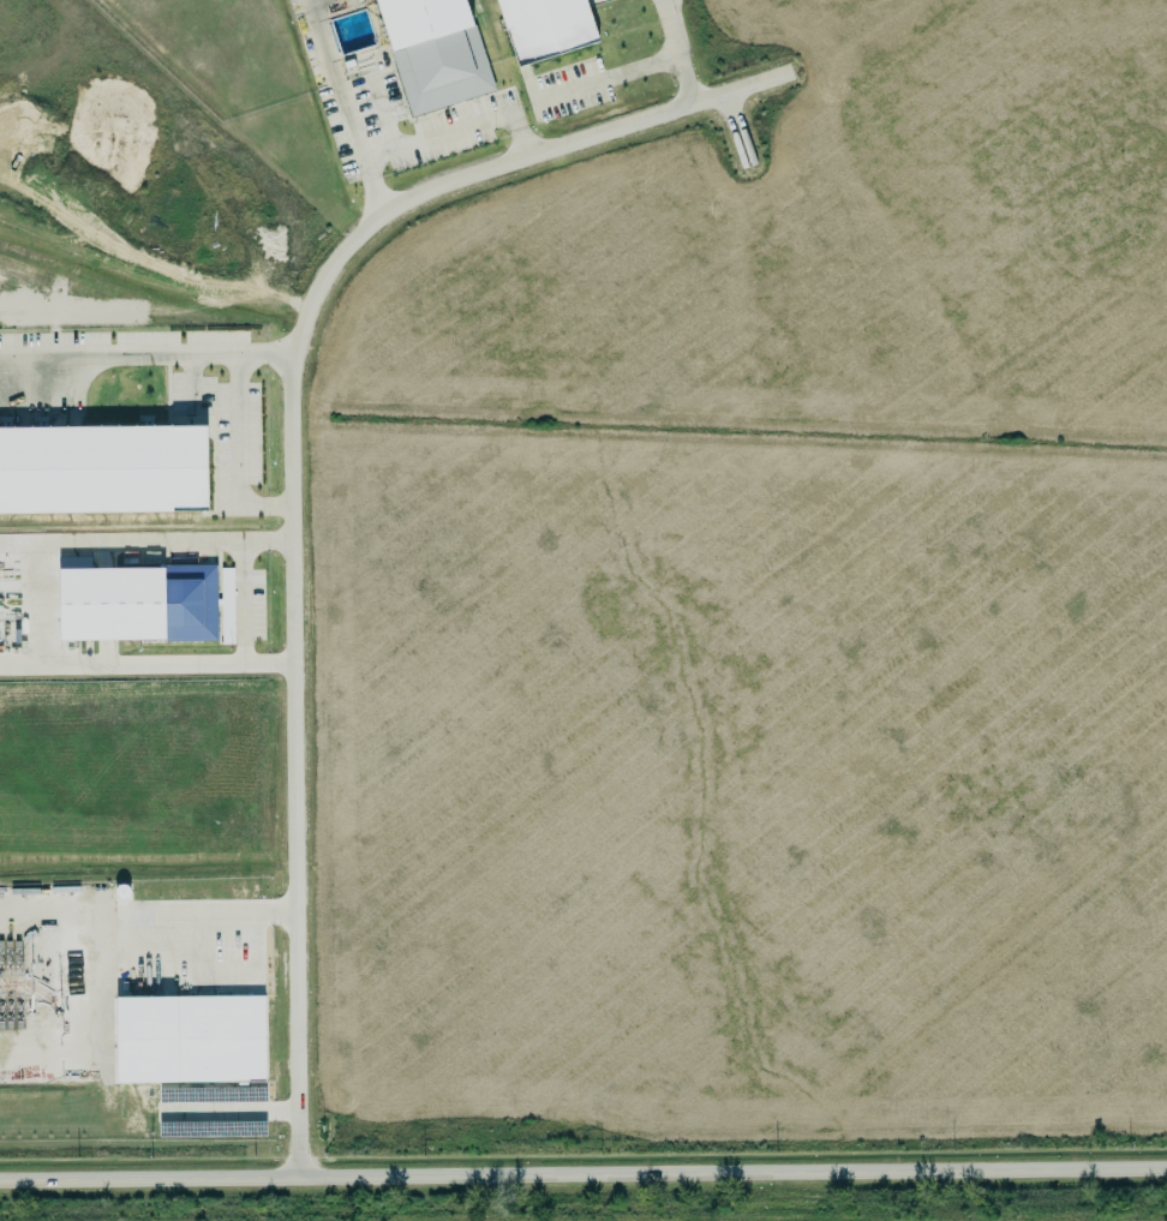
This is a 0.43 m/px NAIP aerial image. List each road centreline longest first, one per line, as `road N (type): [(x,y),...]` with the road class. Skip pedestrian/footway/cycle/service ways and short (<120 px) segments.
road 1 (residential): [(298,1174),(288,402),(307,306),(334,261),(406,198),(794,71)]
road 2 (secondary): [(0,1179),(1166,1167)]

